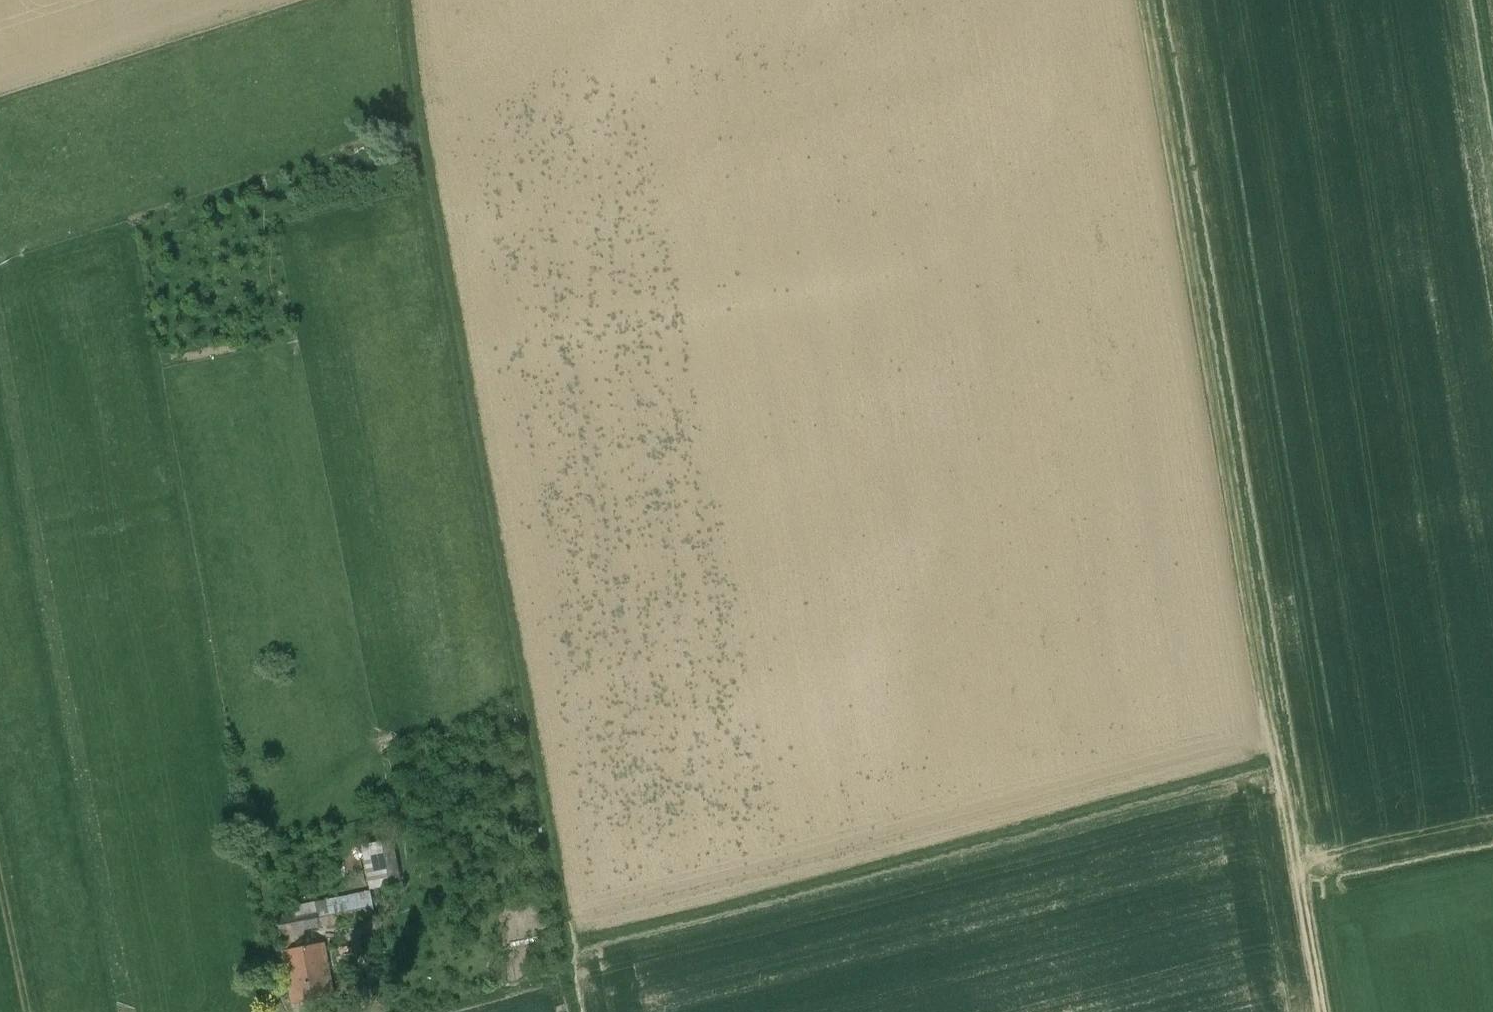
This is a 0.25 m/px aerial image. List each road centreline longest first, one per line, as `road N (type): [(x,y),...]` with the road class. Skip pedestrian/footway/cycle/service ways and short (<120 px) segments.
road 1 (track): [(1321,1011),(1297,871)]
road 2 (track): [(0,874),(29,1011)]

